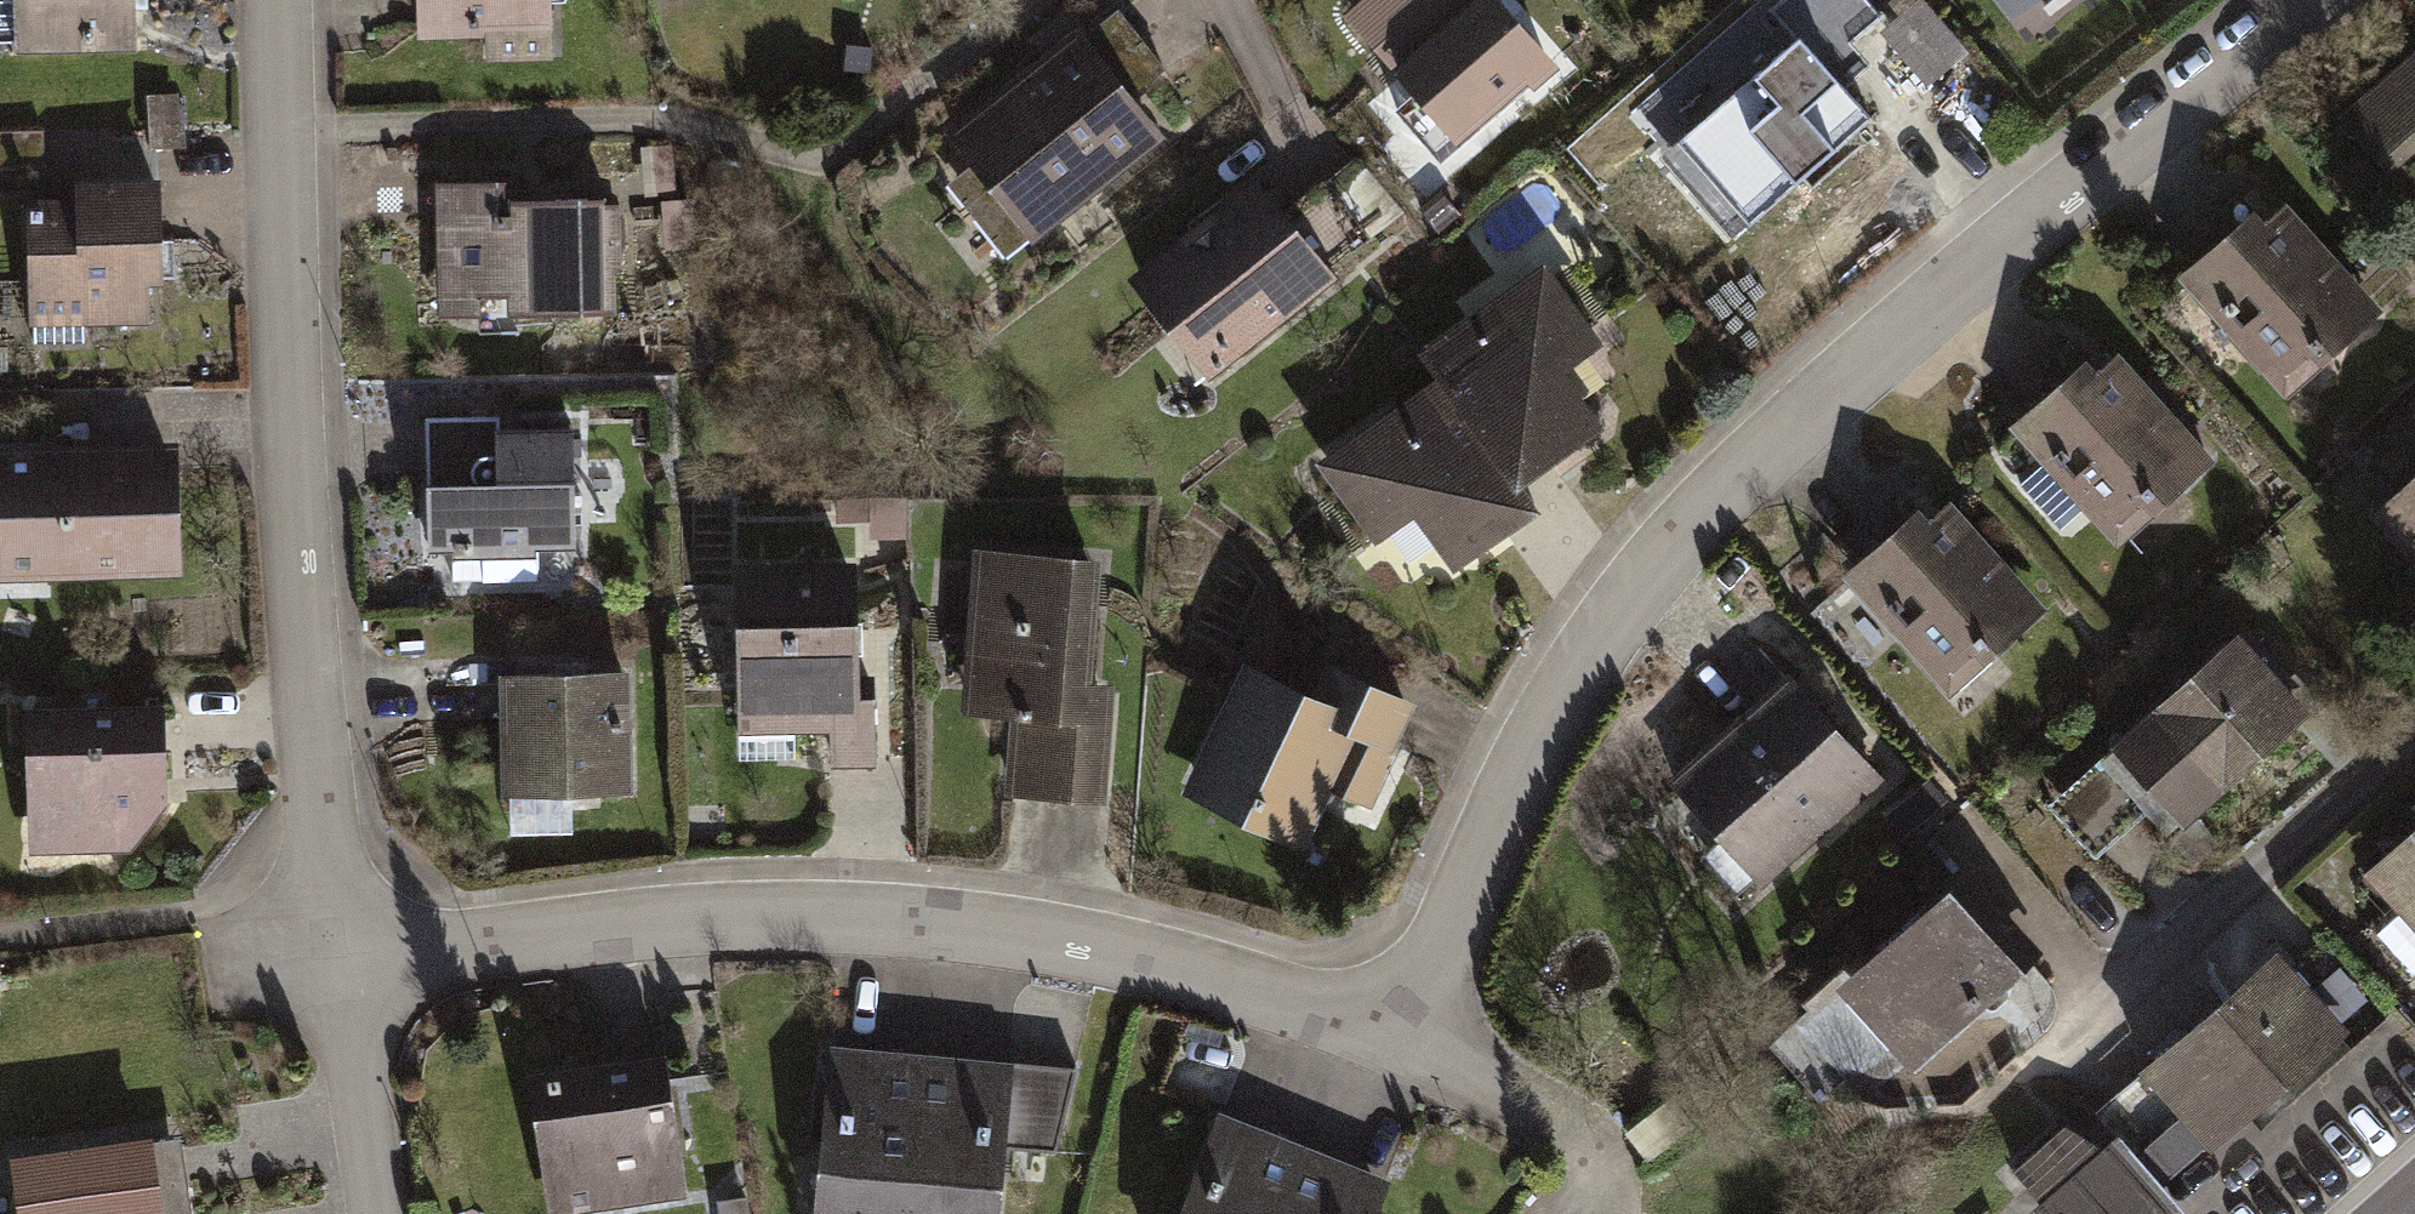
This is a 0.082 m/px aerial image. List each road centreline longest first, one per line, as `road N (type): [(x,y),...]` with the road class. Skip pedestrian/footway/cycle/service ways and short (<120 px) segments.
road 1 (residential): [(2326,0),(2113,164),(1720,508),(1569,674),(1416,1024)]
road 2 (residential): [(1416,1024),(1071,921),(709,892),(323,962)]
road 3 (residential): [(323,962),(282,0)]
road 4 (residential): [(2414,739),(2031,1074)]
road 5 (residential): [(1623,1213),(1615,1163),(1599,1145),(1416,1024)]
road 6 (residential): [(366,1213),(323,962)]

